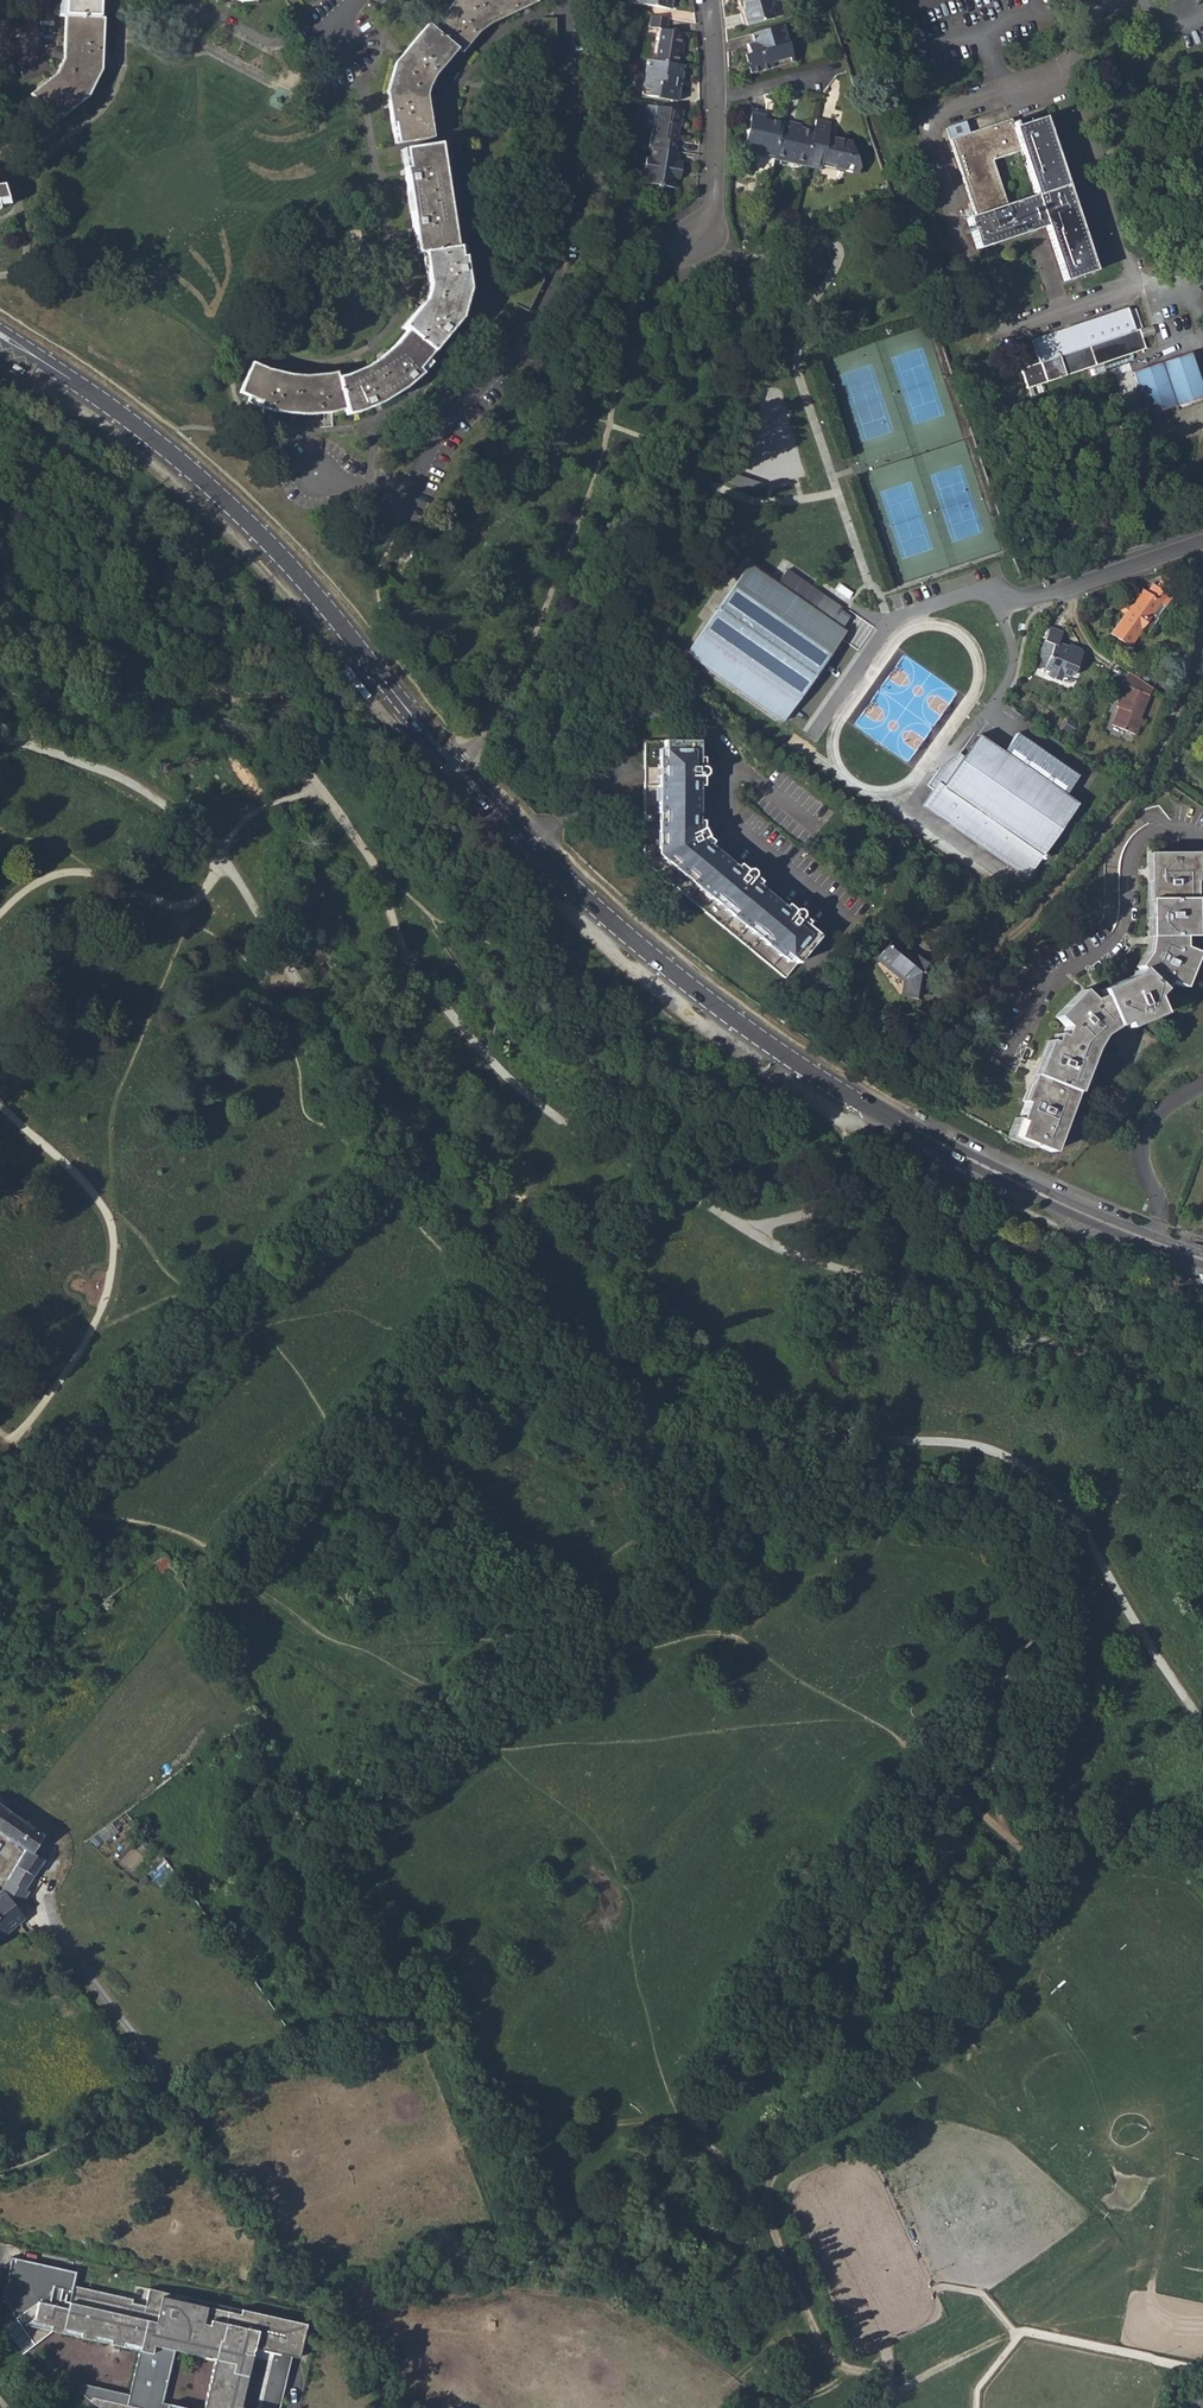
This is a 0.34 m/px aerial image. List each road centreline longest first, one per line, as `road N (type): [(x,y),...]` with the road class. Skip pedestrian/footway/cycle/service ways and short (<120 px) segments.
road 1 (tertiary): [(0,336),(223,500),(292,568),(452,766),(523,839),(728,1016),(851,1097),(987,1170),(1202,1259)]
road 2 (residential): [(565,0),(564,185),(544,301),(515,347),(451,412),(412,486),(395,496),(316,473)]
road 3 (track): [(388,885),(433,912),(508,1024)]
road 4 (track): [(508,1024),(554,1049),(599,1095),(611,1123),(610,1149)]
road 5 (residential): [(1051,593),(1202,540)]
road 6 (residential): [(698,238),(713,203),(716,99)]

